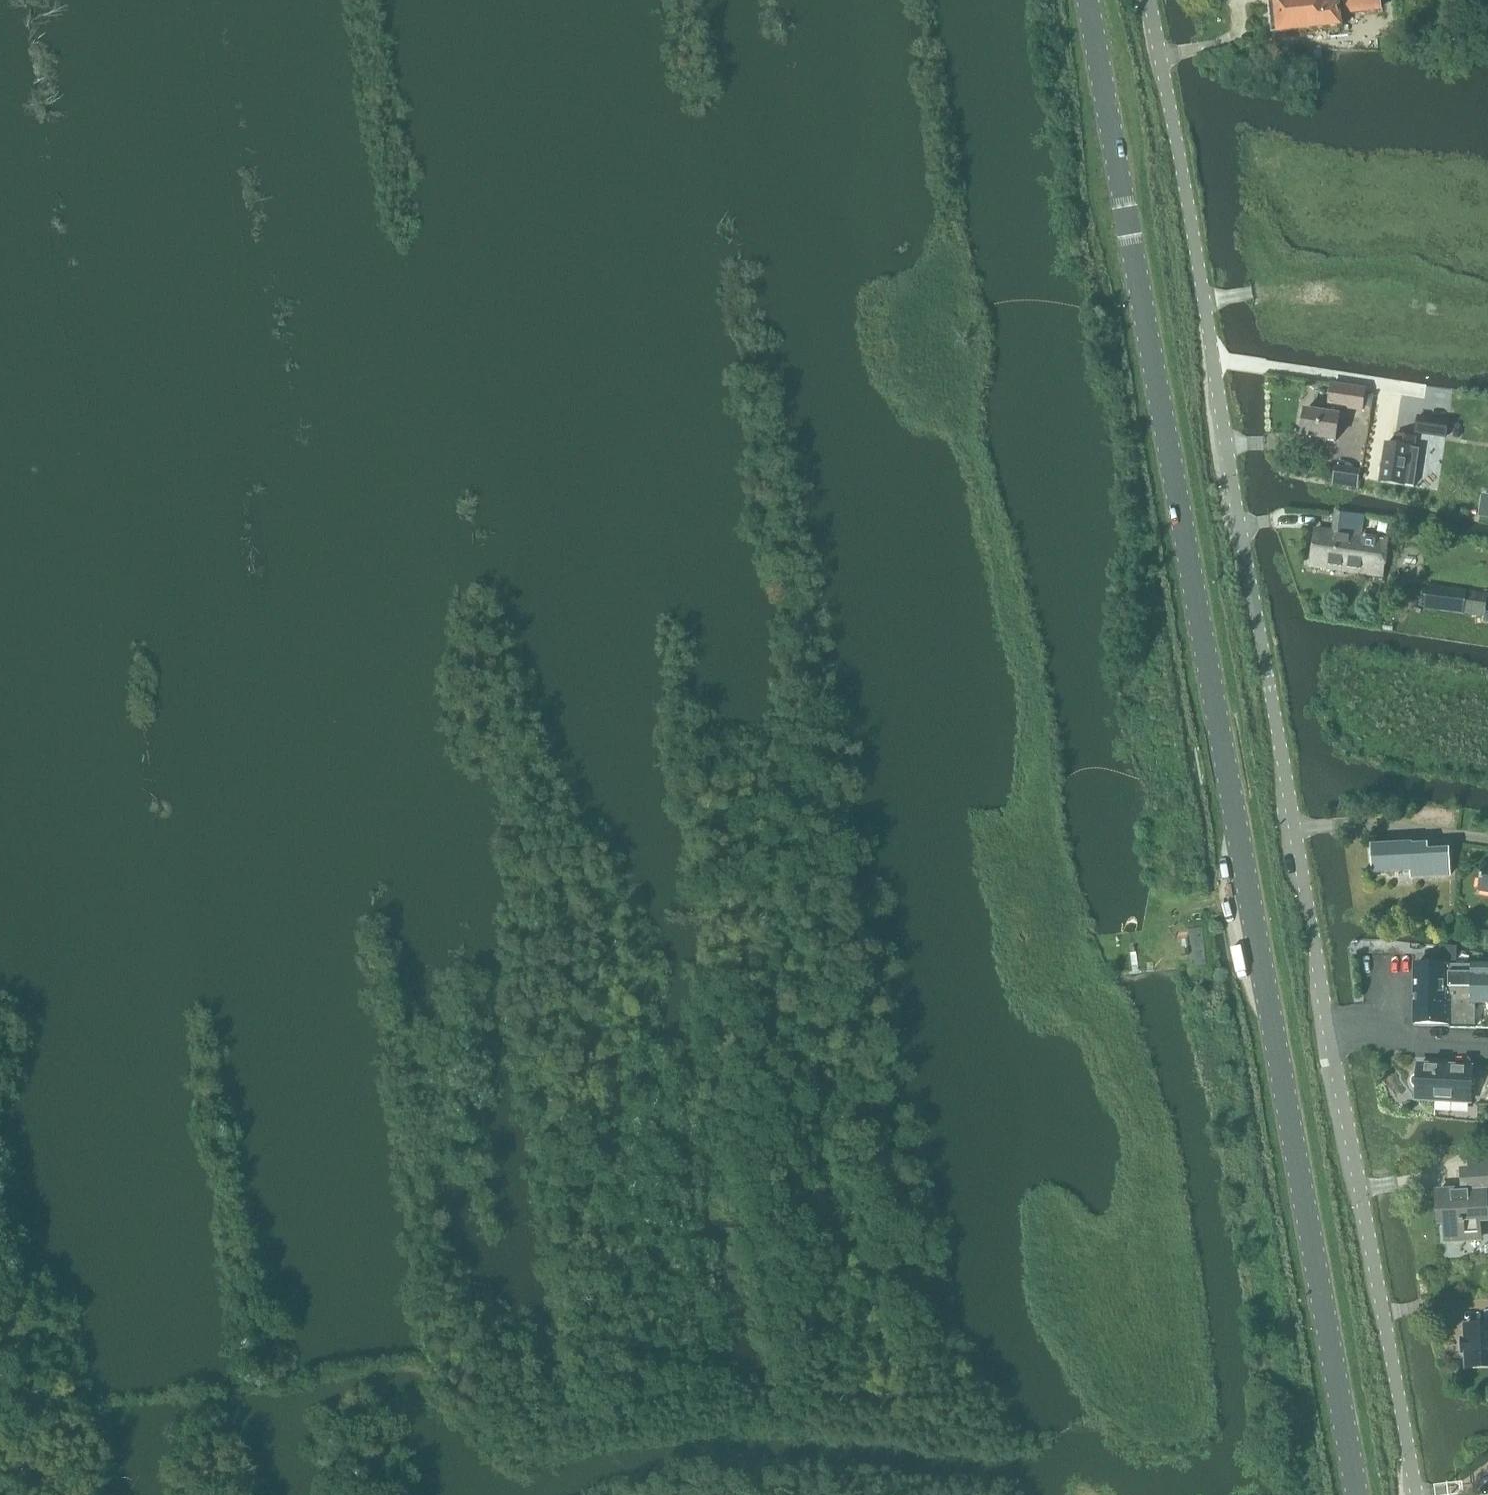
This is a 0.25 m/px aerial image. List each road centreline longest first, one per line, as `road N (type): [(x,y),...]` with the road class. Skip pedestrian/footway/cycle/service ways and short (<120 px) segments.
road 1 (secondary): [(1358,1494),(1090,0)]
road 2 (residential): [(1295,830),(1147,0)]
road 3 (residential): [(1415,1494),(1295,830)]
road 4 (unclassified): [(1487,838),(1341,826),(1295,830)]

